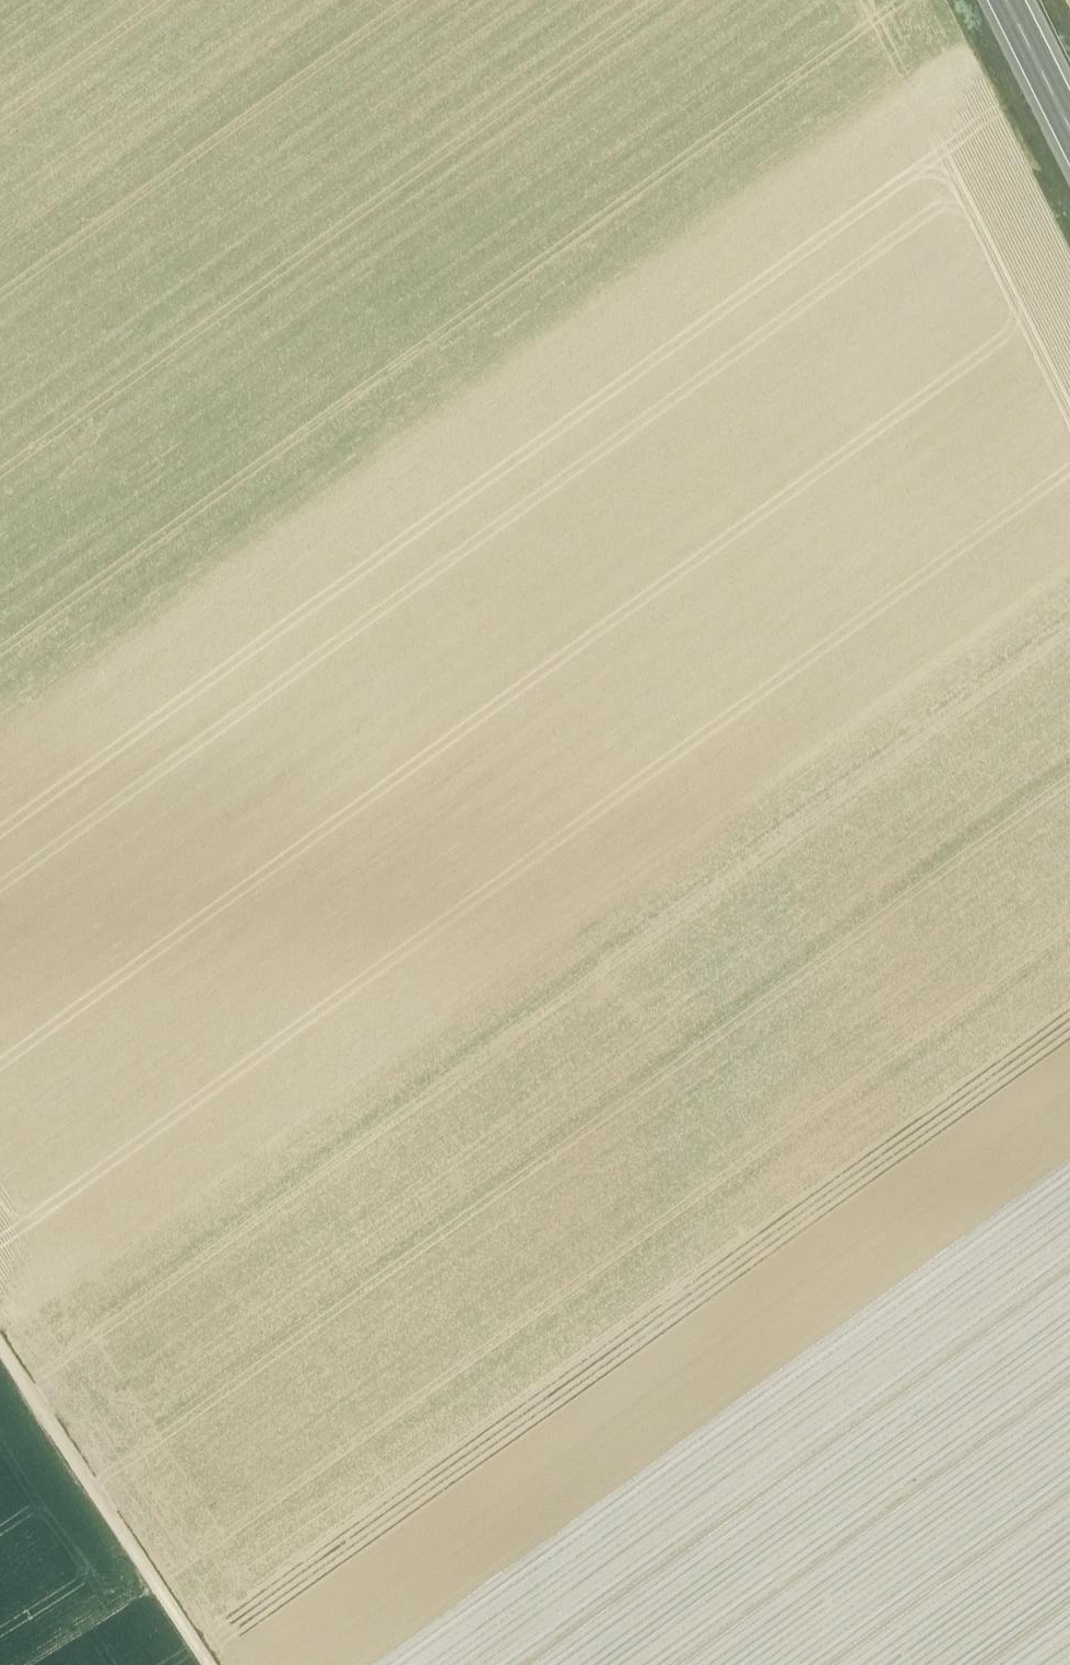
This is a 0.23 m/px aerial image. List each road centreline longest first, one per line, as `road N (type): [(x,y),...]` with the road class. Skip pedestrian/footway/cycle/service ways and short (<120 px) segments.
road 1 (track): [(0,1340),(212,1664)]
road 2 (secondary): [(1007,0),(1069,128)]

